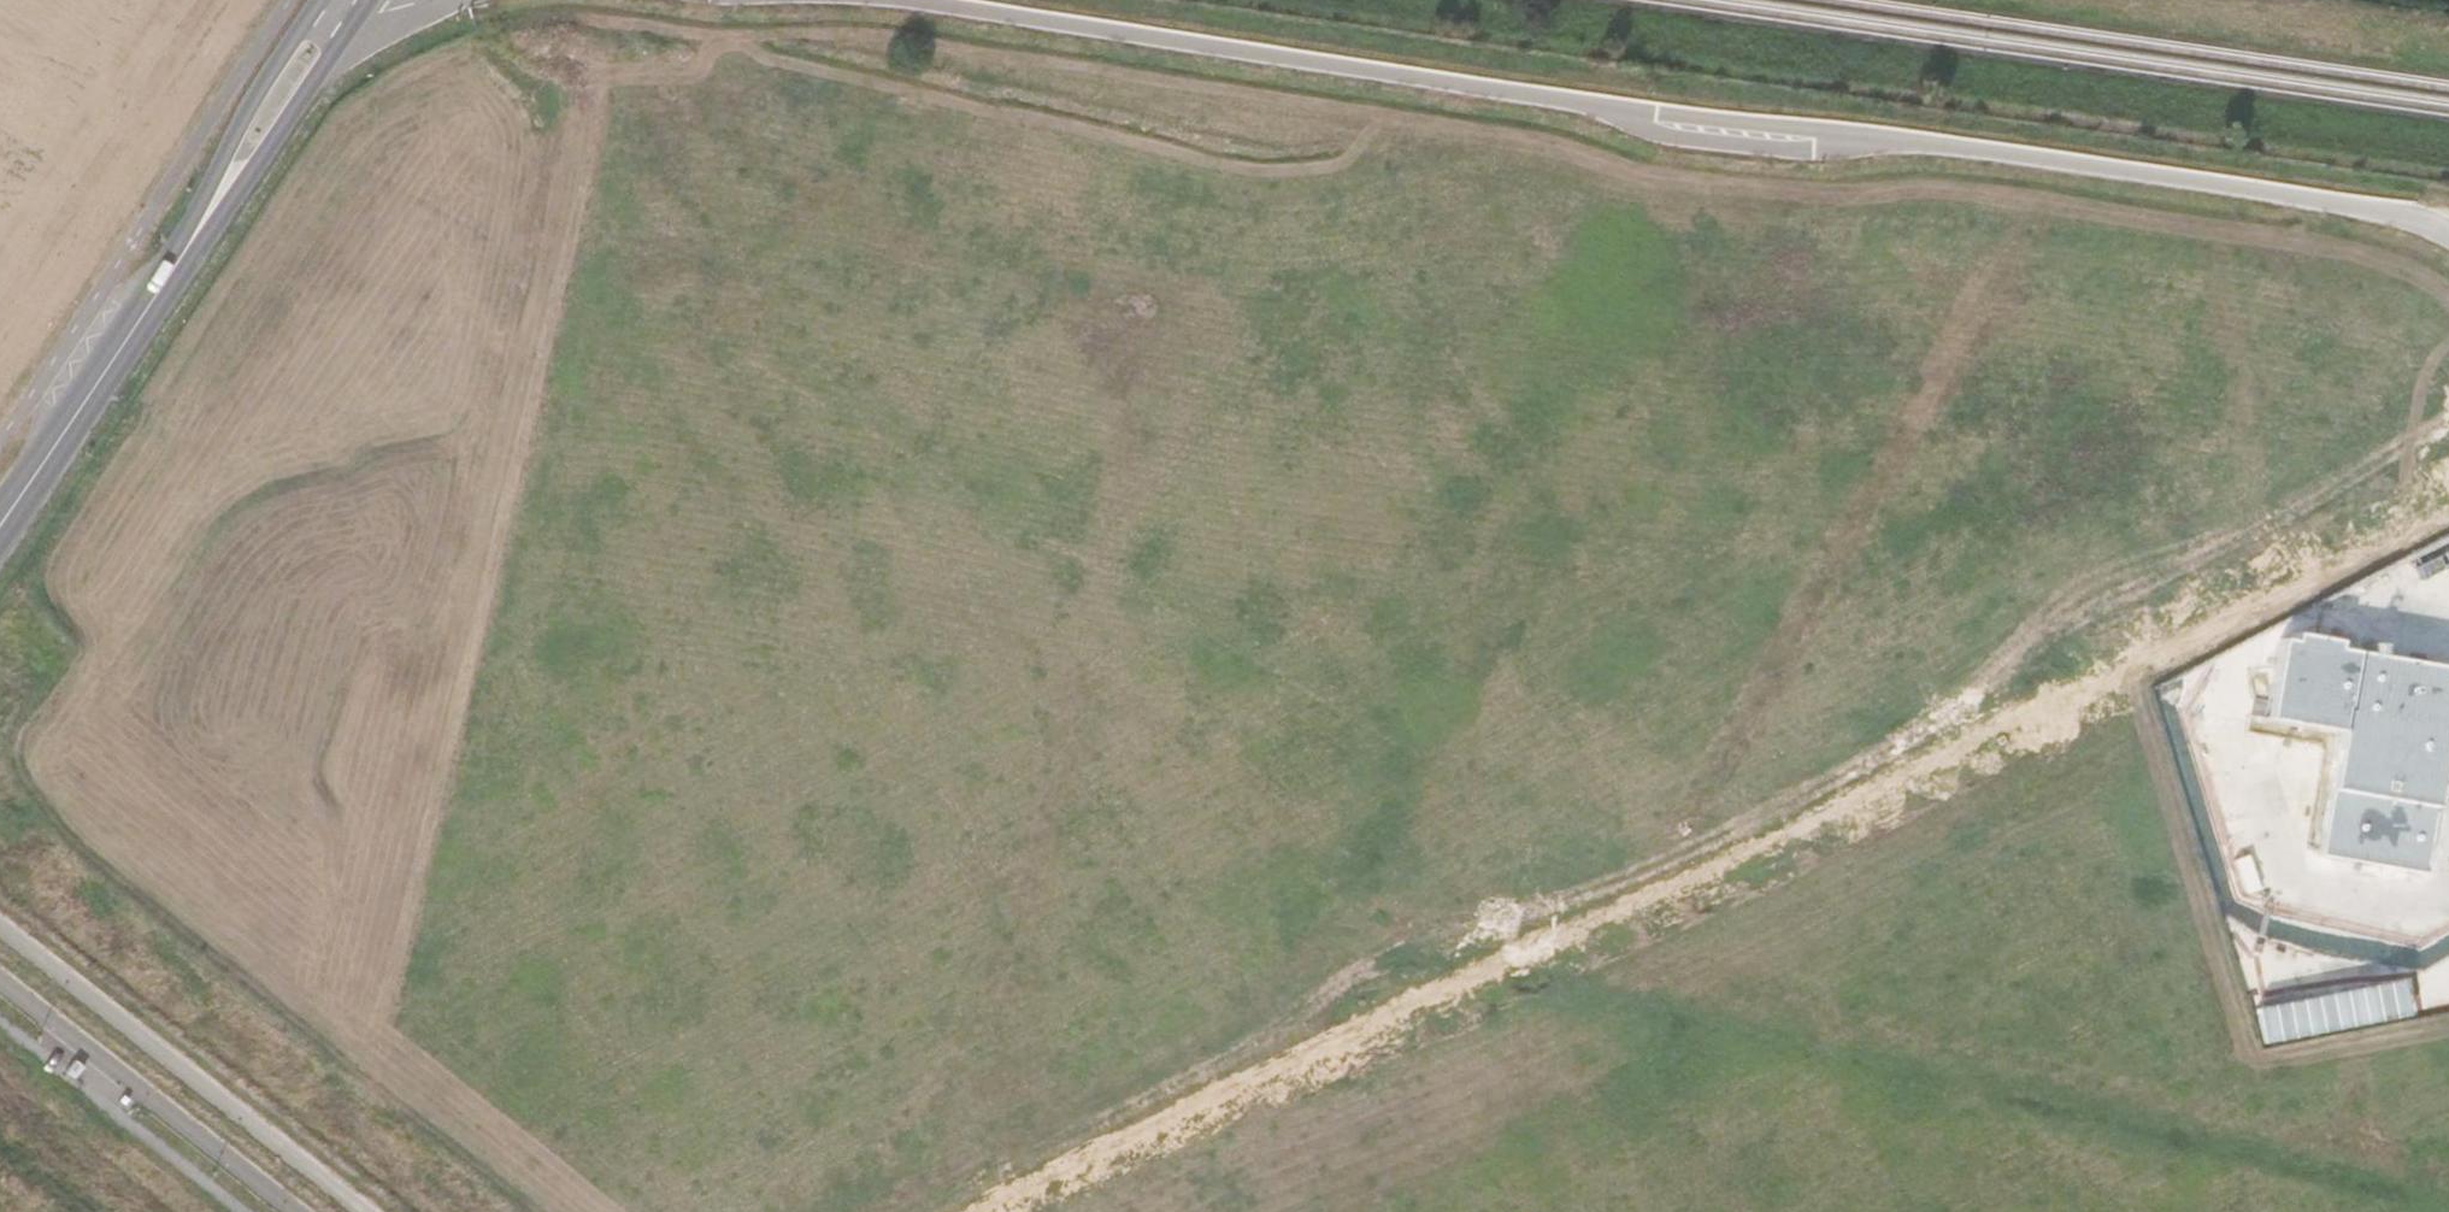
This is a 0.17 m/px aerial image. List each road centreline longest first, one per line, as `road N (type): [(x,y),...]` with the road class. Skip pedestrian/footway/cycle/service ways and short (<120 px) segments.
road 1 (secondary): [(0,506),(196,225),(339,0)]

